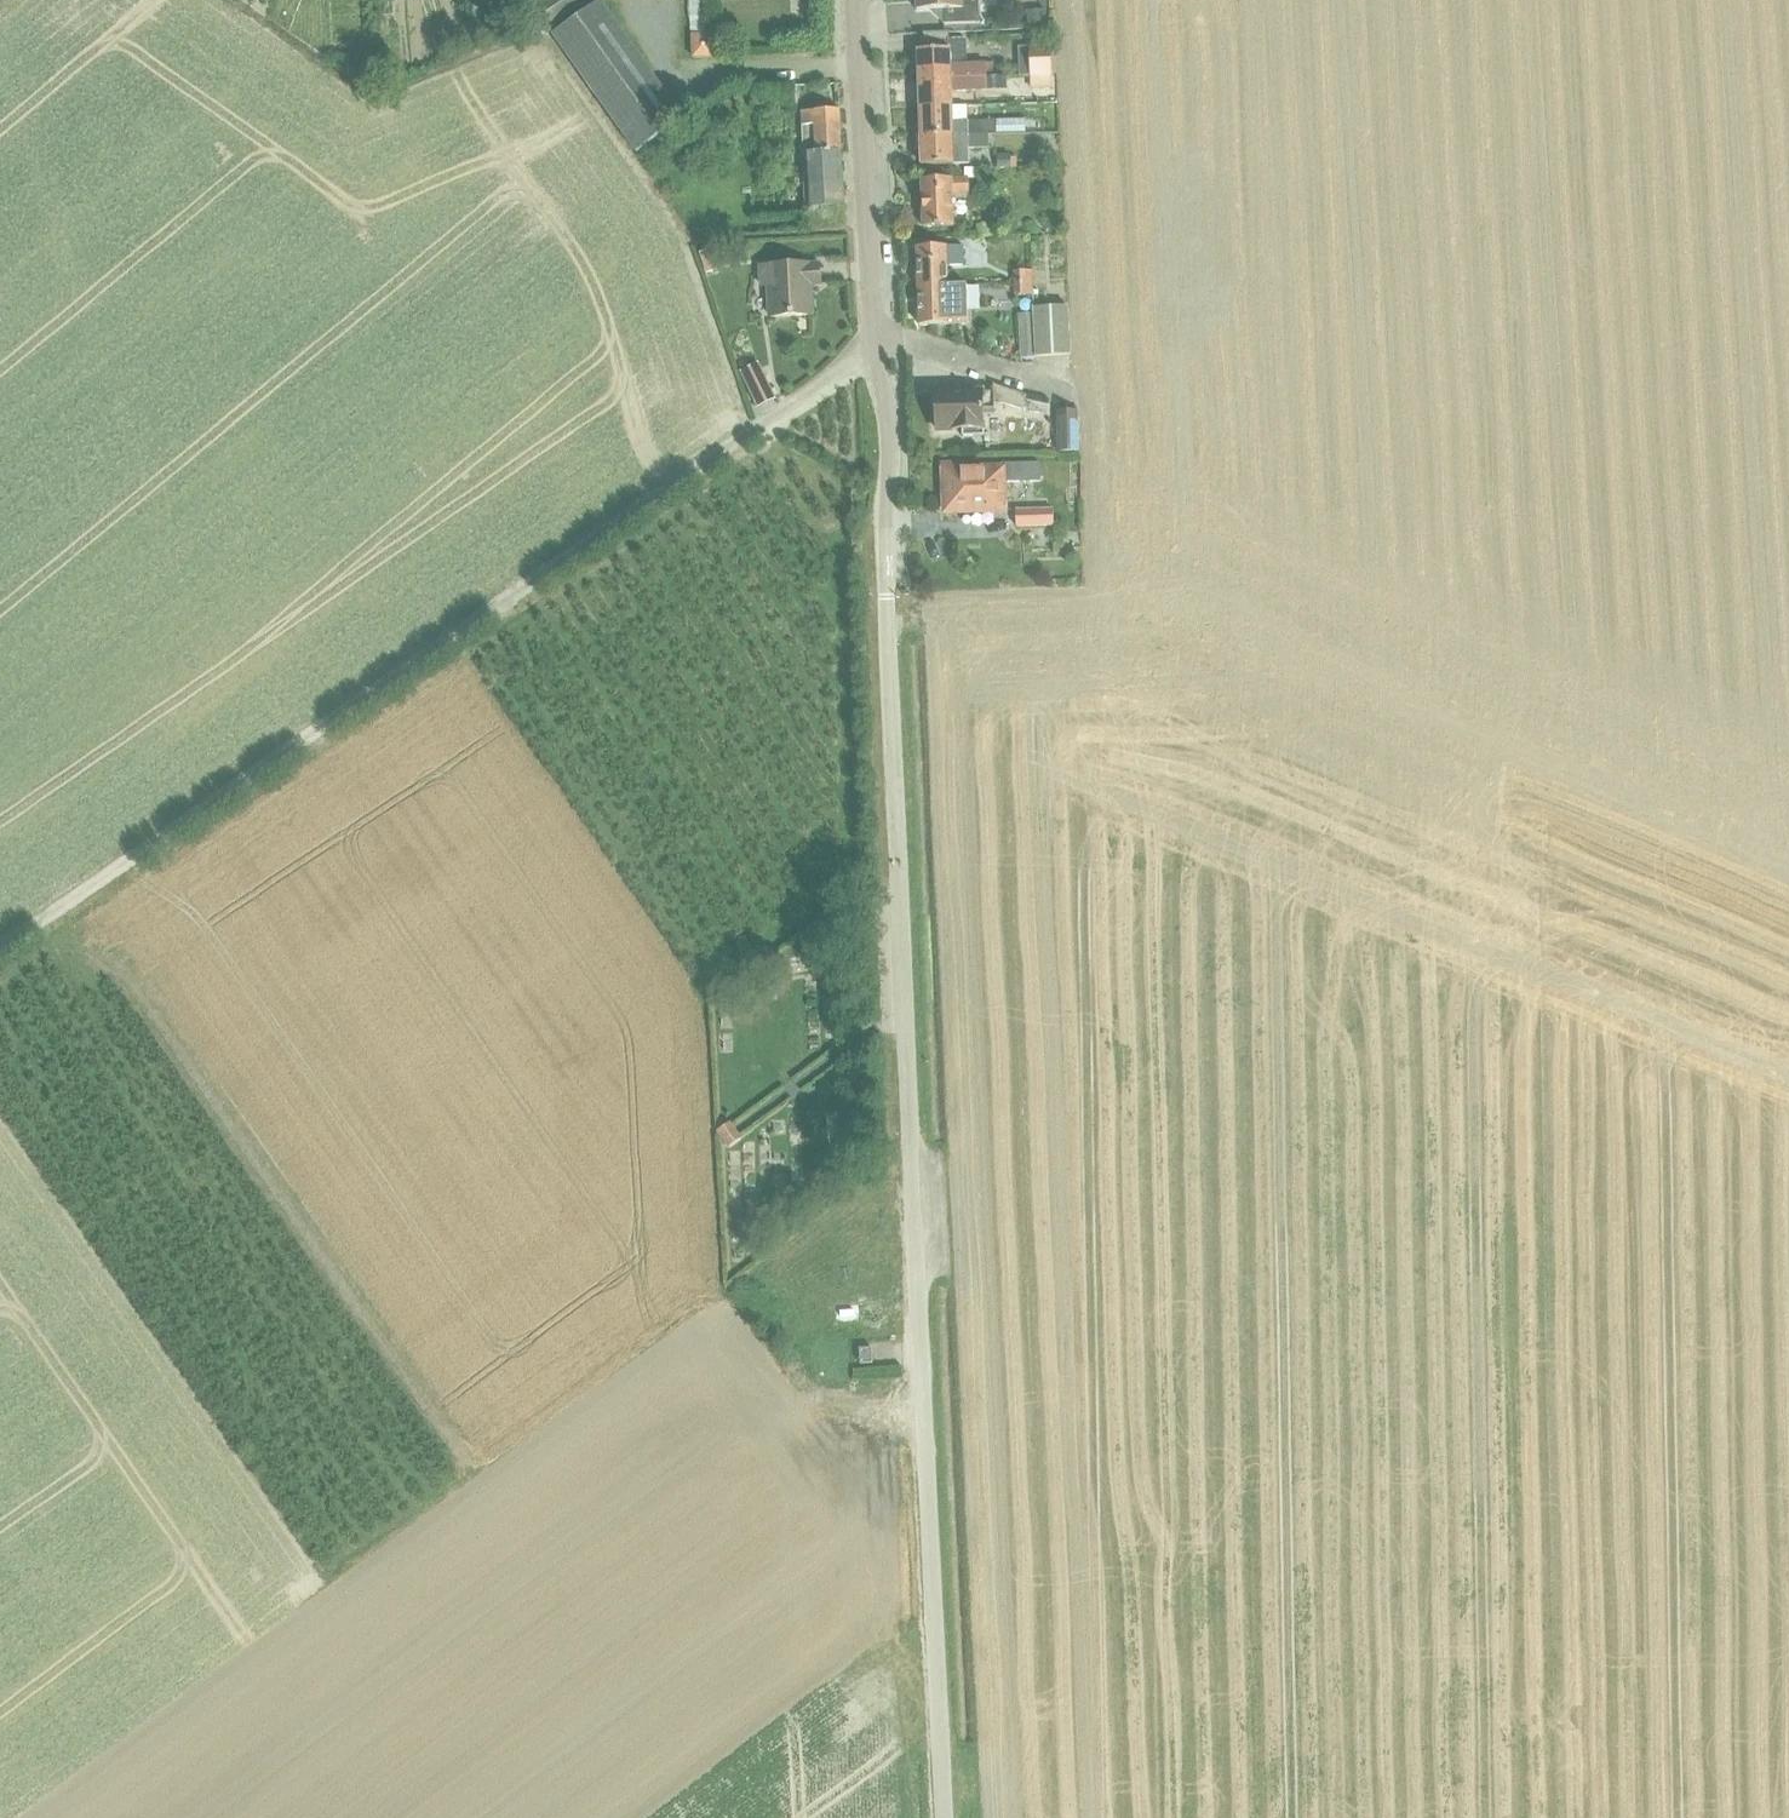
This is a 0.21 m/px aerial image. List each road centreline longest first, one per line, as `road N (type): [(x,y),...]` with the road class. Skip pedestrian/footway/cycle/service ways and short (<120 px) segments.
road 1 (tertiary): [(945,1817),(876,327)]
road 2 (tertiary): [(876,327),(860,0)]
road 3 (residential): [(1074,399),(876,327)]

